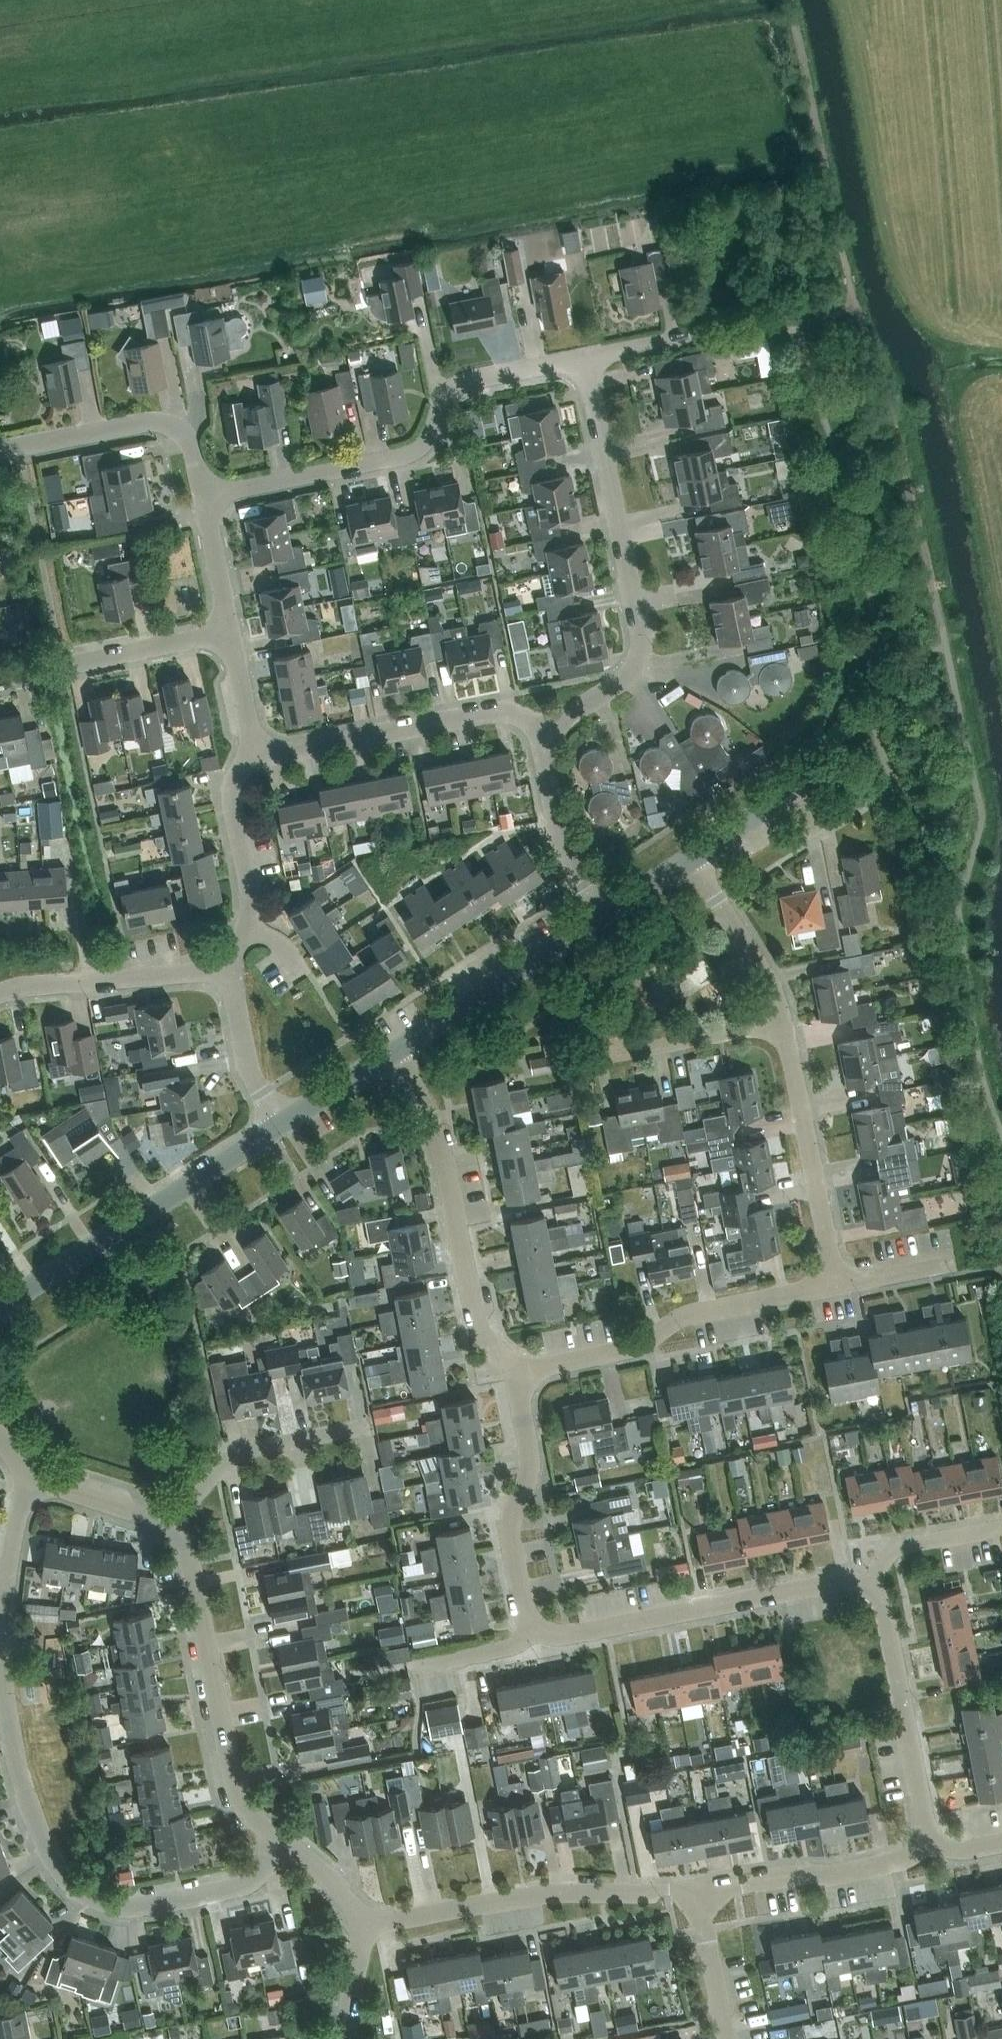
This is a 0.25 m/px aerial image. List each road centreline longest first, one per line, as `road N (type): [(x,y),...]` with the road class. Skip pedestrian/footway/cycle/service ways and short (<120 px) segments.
road 1 (residential): [(287,1844),(252,1884),(176,1903),(113,1906),(67,1884),(40,1836),(9,1726),(2,1663),(5,1584),(18,1512),(32,1483)]
road 2 (residential): [(204,496),(411,456),(460,392),(592,363)]
road 3 (residential): [(554,732),(627,679),(637,659),(592,363)]
road 4 (residential): [(533,1640),(878,1574)]
road 5 (residential): [(287,1844),(246,1809),(232,1774),(198,1589),(174,1525)]
road 6 (residential): [(515,1373),(476,1320),(435,1120),(397,1052)]
road 7 (residential): [(368,1921),(579,1884),(707,1898)]
road 8 (unclassified): [(0,1307),(286,1123)]
road 9 (residential): [(515,1373),(640,1348),(691,1312),(813,1290),(835,1278)]
road 10 (residential): [(254,743),(318,746),(494,712),(554,732)]
road 11 (residential): [(928,1848),(878,1574)]
road 12 (residential): [(533,1640),(509,1531),(530,1470),(515,1373)]
road 13 (residential): [(835,1278),(784,1021)]
road 14 (residential): [(0,453),(158,422),(183,433),(204,496)]
road 15 (unclassified): [(397,1052),(600,919)]
road 16 (residential): [(0,676),(233,632)]
road 17 (residential): [(0,998),(233,969)]
road 18 (residential): [(233,969),(250,895),(233,799),(254,743)]
road 19 (residential): [(174,1525),(238,1455),(372,1427)]
road 20 (residential): [(707,1898),(889,1866),(928,1848)]
road 21 (unclassified): [(691,858),(874,741)]
road 22 (residential): [(600,919),(565,854),(549,755),(554,732)]
road 23 (residential): [(596,1055),(784,1021)]
road 24 (residential): [(784,1021),(772,985),(691,858)]
road 25 (residential): [(286,1123),(245,1066),(233,969)]
road 26 (residential): [(174,1525),(32,1483)]
road 27 (residential): [(734,2038),(707,1898)]
road 28 (residential): [(233,632),(204,496)]
road 29 (residential): [(878,1574),(893,1551),(1001,1527)]
road 30 (unclassified): [(286,1123),(397,1052)]
road 31 (residential): [(835,1278),(864,1281),(956,1262)]
road 32 (residential): [(347,2038),(368,1921)]

